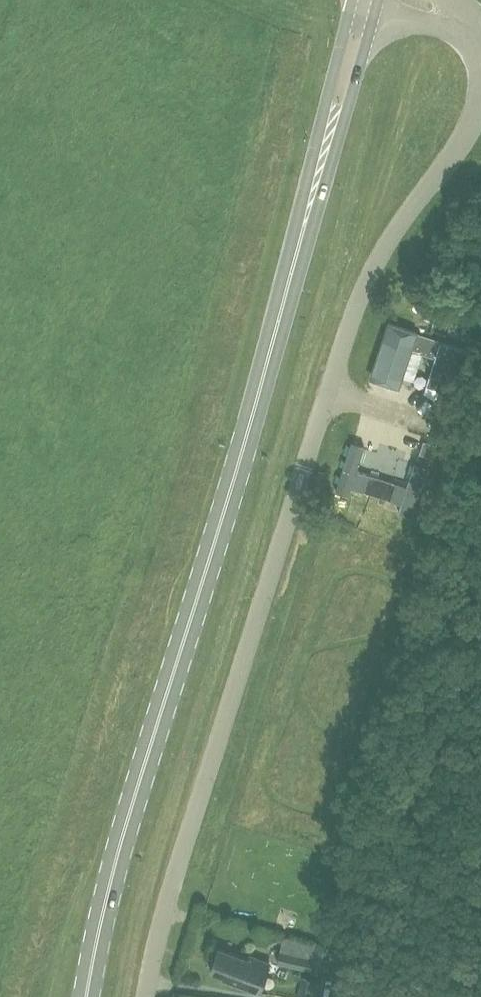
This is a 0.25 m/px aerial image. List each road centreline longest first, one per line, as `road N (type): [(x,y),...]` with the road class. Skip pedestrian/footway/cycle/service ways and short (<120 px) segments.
road 1 (unclassified): [(141,996),(351,320),(396,231),(470,126),(480,95)]
road 2 (primary): [(274,332),(121,839),(87,996)]
road 3 (primary): [(274,332),(373,4)]
road 4 (primary): [(352,0),(274,332)]
road 5 (unclassified): [(373,4),(452,34),(480,59)]

